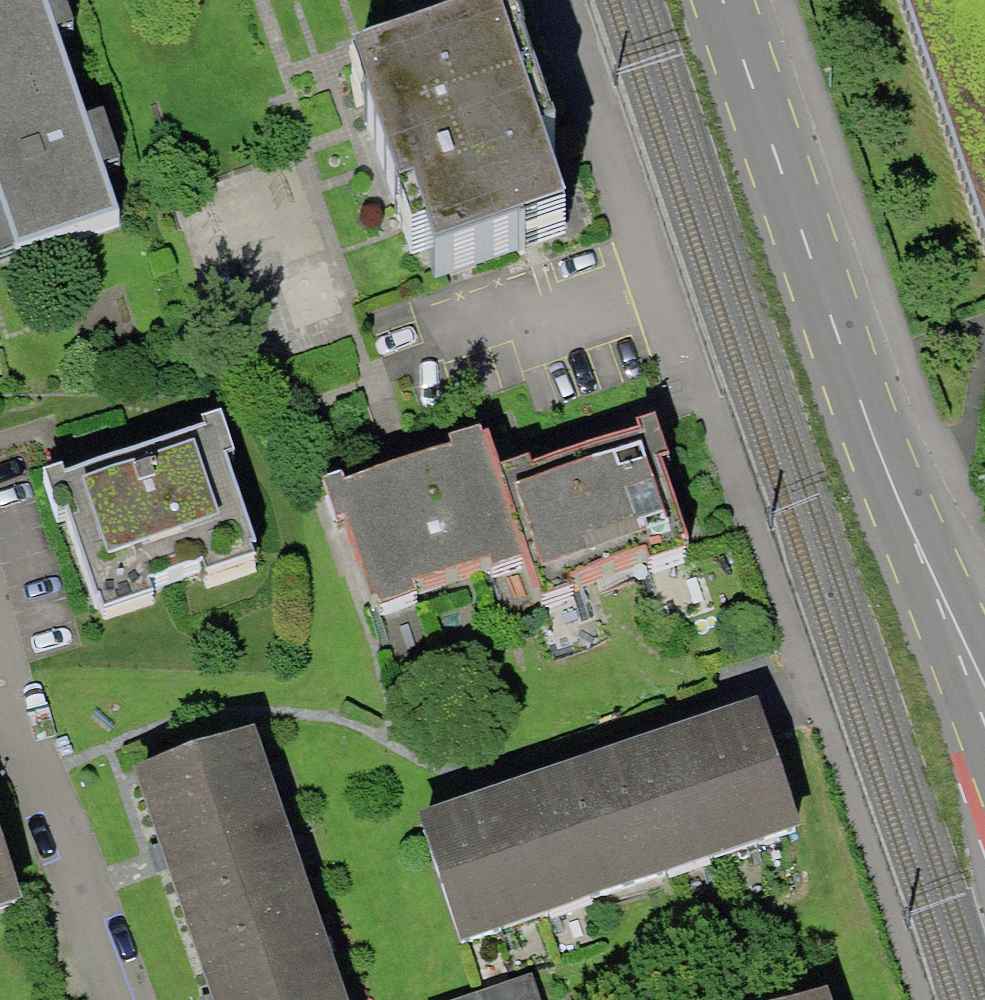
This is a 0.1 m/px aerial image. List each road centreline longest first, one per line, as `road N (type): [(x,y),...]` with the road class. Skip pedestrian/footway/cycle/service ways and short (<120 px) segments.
road 1 (secondary): [(727,0),(868,416),(984,699)]
road 2 (residential): [(804,671),(562,0)]
road 3 (residential): [(123,999),(28,751),(0,649)]

